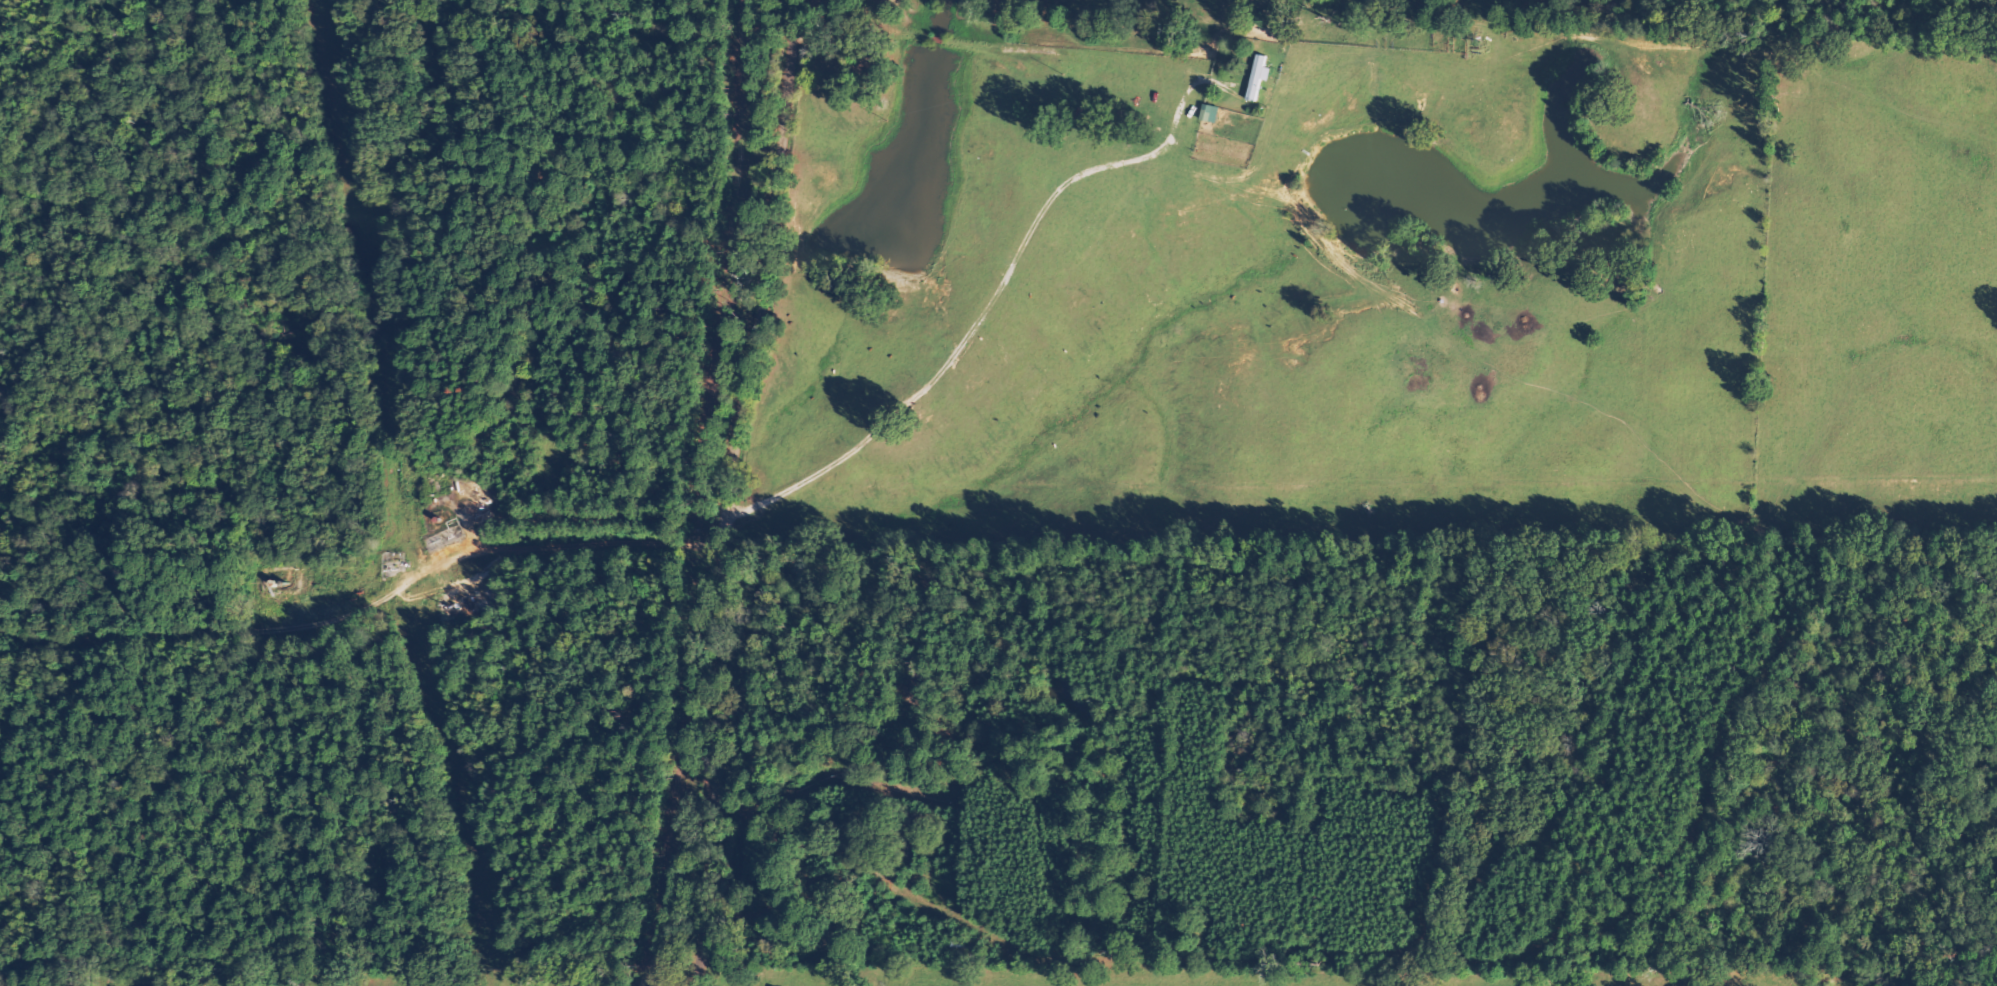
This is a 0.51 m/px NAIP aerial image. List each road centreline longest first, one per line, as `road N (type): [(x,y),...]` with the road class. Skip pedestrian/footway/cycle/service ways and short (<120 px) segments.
road 1 (residential): [(664,985),(775,0)]
road 2 (residential): [(710,542),(570,538),(454,555),(304,631),(63,641),(0,624)]

